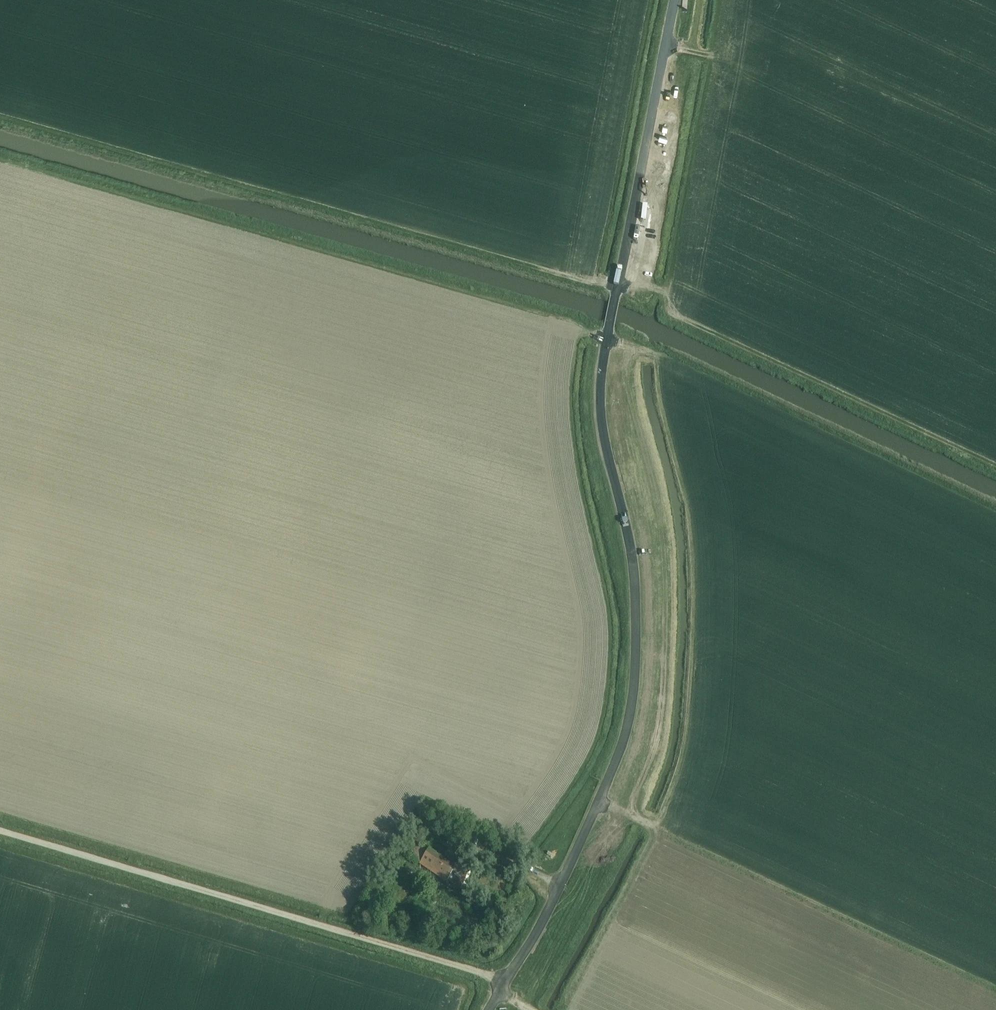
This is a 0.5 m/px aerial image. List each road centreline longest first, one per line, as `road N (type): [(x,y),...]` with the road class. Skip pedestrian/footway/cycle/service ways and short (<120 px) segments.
road 1 (unclassified): [(489,1009),(569,867),(614,766),(633,696),(635,580),(599,392),(675,0)]
road 2 (track): [(505,980),(0,831)]

